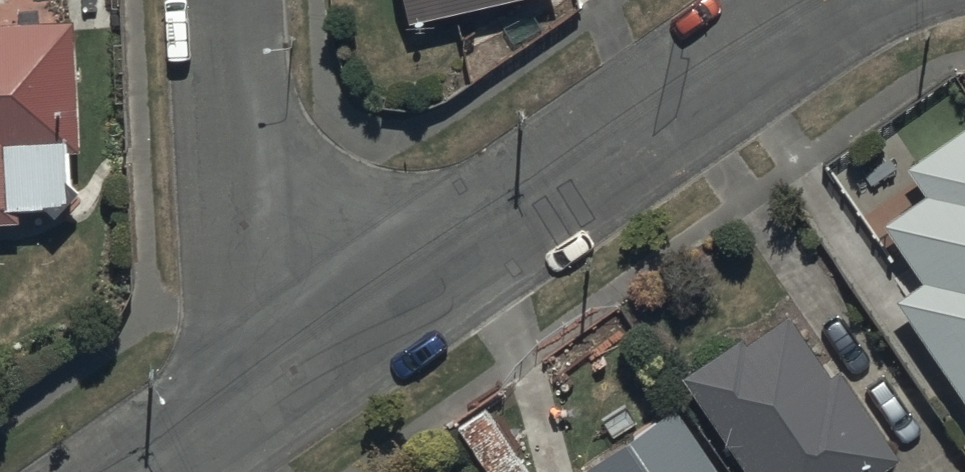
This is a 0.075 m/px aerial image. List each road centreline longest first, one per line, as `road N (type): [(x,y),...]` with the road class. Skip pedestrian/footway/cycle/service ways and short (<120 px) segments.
road 1 (residential): [(278,375),(837,0)]
road 2 (residential): [(278,375),(227,0)]
road 3 (residential): [(139,471),(278,375)]

